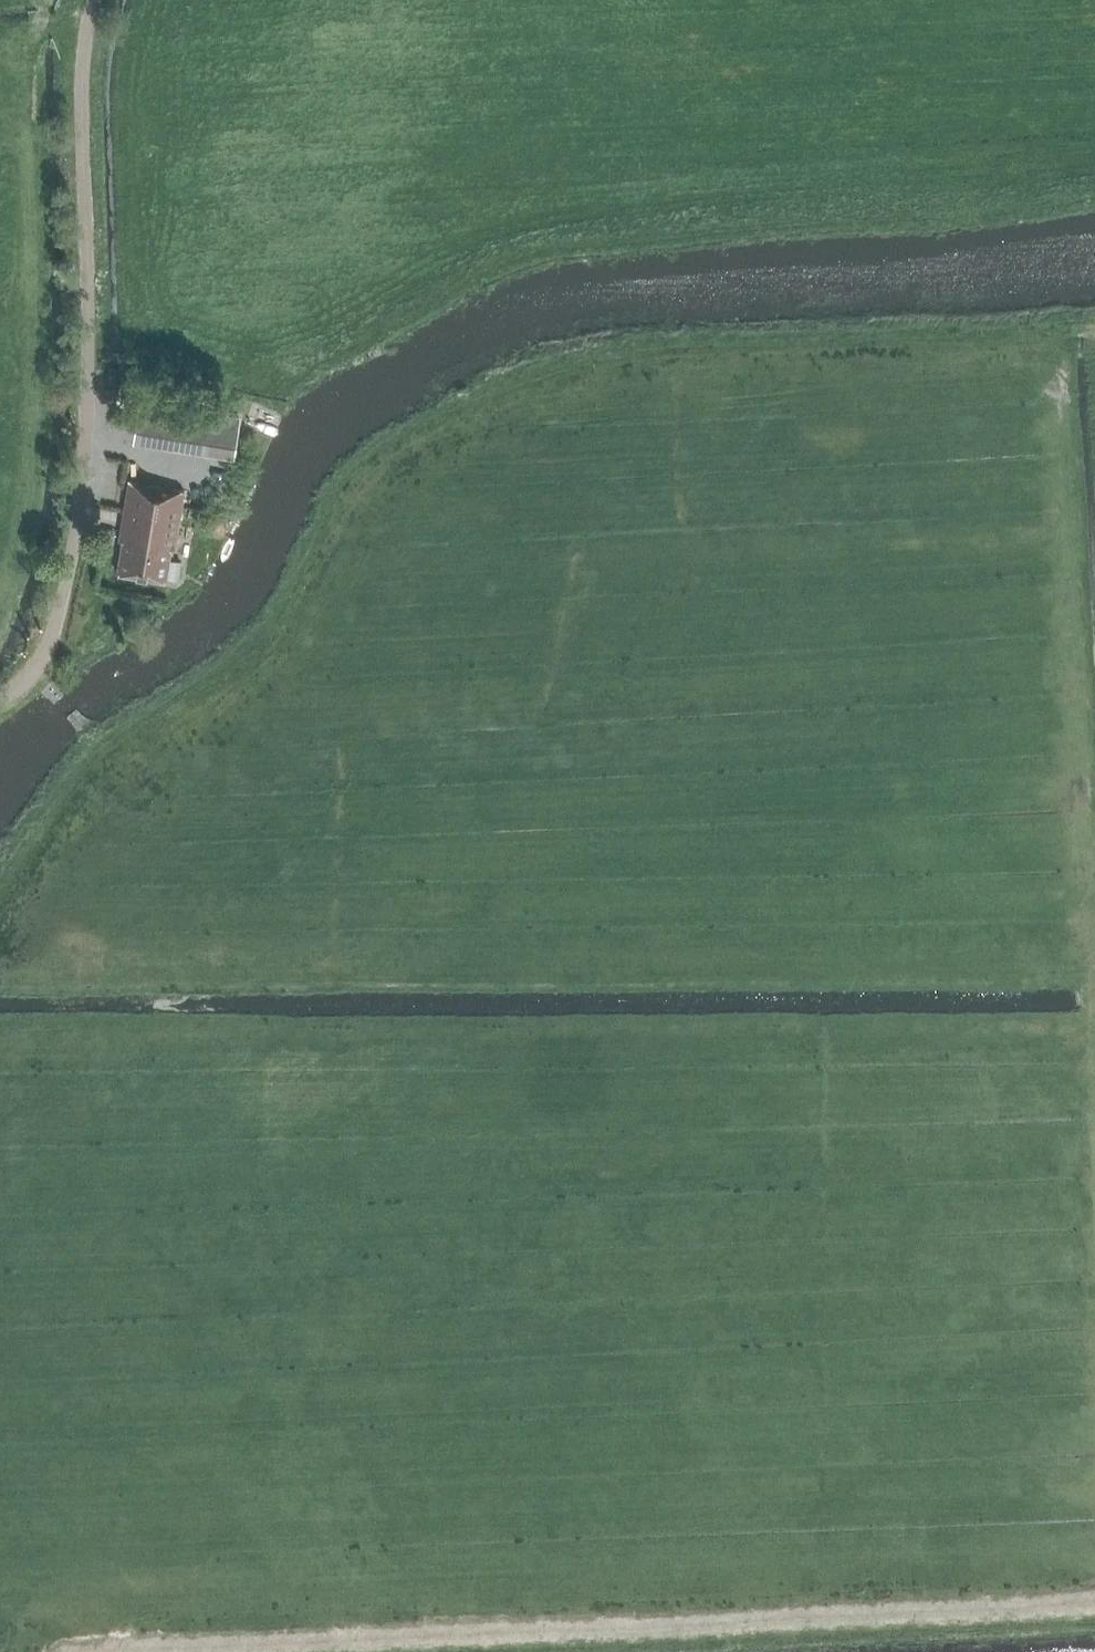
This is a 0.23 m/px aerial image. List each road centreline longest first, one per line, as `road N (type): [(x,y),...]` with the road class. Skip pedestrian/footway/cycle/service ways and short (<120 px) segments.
road 1 (unclassified): [(0,697),(41,661),(66,583),(83,473),(83,95),(98,0)]

